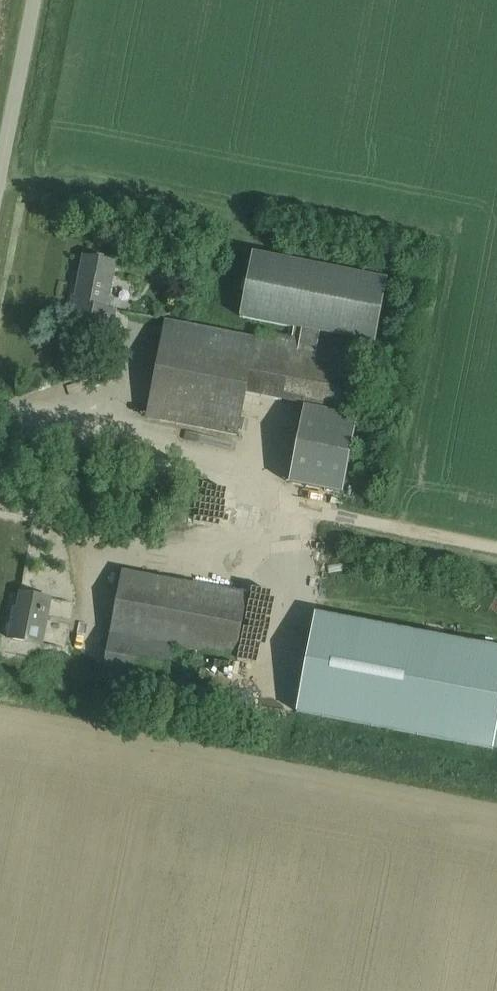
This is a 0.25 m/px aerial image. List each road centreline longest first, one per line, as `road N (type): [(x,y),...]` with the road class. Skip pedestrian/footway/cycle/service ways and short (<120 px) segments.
road 1 (unclassified): [(0,161),(32,0)]

